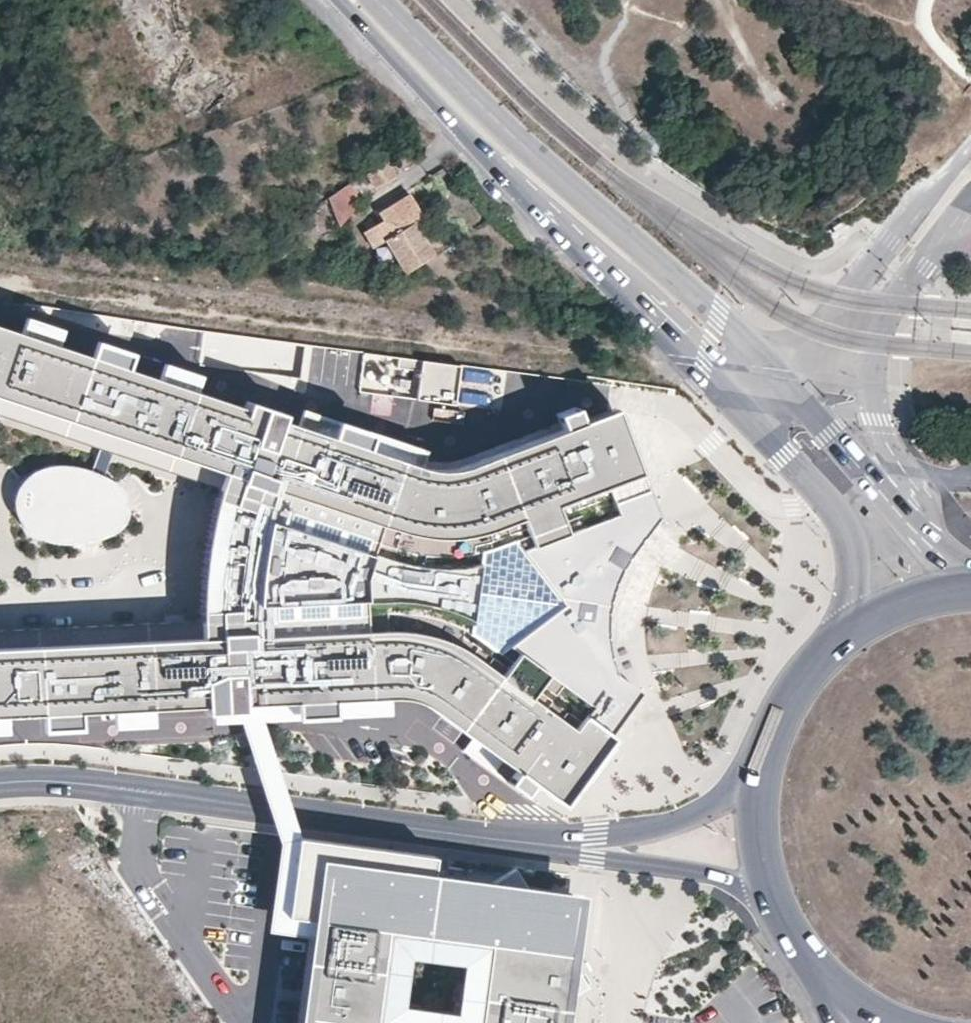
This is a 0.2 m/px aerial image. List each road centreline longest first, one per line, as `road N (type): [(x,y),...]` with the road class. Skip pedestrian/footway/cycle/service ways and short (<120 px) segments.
road 1 (primary): [(345,0),(741,405)]
road 2 (primary): [(780,374),(509,129),(381,0)]
road 3 (residential): [(295,812),(592,847)]
road 4 (residential): [(0,785),(37,780),(279,810)]
road 5 (primary): [(970,578),(780,374)]
road 6 (primary): [(741,405),(838,516),(849,541),(851,631)]
road 7 (residential): [(592,847),(717,880),(787,927)]
road 8 (residential): [(768,752),(704,805),(592,847)]
road 9 (primary): [(768,752),(759,809),(765,867),(787,927)]
road 10 (primary): [(851,631),(800,685),(768,752)]
road 11 (primary): [(970,589),(891,608),(851,631)]

